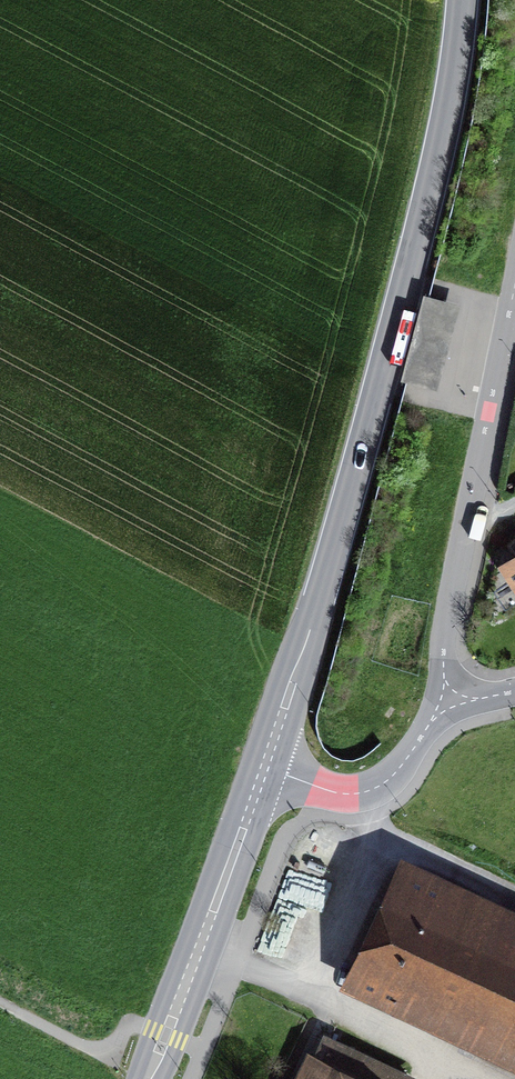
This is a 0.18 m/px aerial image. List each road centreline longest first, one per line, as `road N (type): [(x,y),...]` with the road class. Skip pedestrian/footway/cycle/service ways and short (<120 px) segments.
road 1 (tertiary): [(462,0),(452,94),(397,325),(264,769)]
road 2 (residential): [(447,704),(442,642),(450,597),(514,304)]
road 3 (tertiary): [(147,1078),(264,769)]
road 4 (unclassified): [(264,769),(336,793),(366,792),(393,776),(447,704)]
road 5 (track): [(0,1000),(113,1060),(131,1022),(165,1036)]

